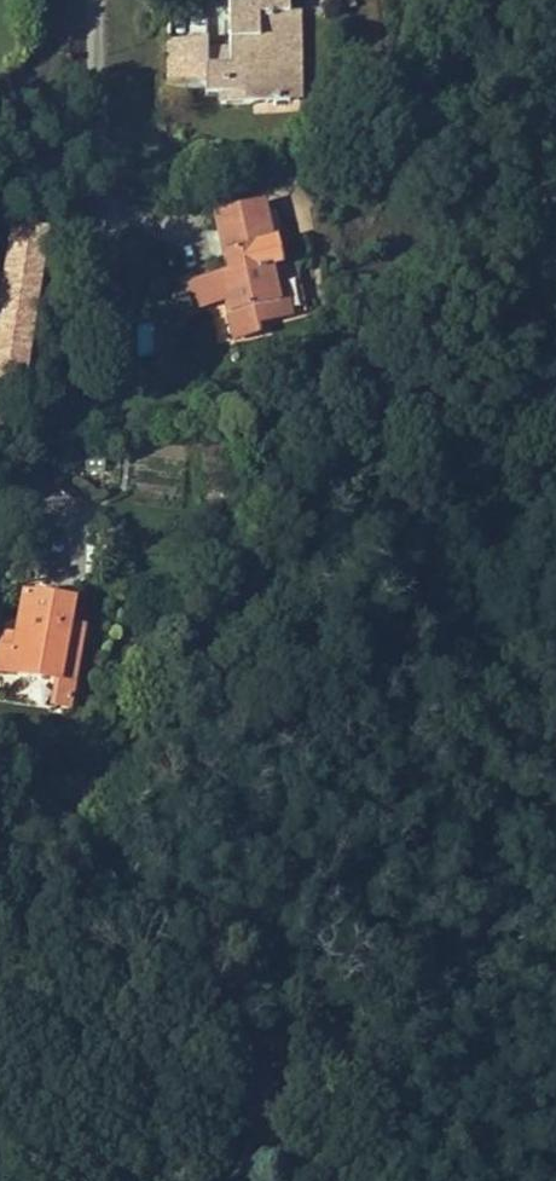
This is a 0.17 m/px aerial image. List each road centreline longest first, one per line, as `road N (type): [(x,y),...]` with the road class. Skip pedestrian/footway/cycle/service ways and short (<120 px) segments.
road 1 (residential): [(93,0),(91,312),(72,386),(37,464),(0,513)]
road 2 (residential): [(228,1180),(246,1117),(250,1064),(240,1018),(217,979),(119,880)]
road 3 (residential): [(0,771),(34,814),(119,880)]

